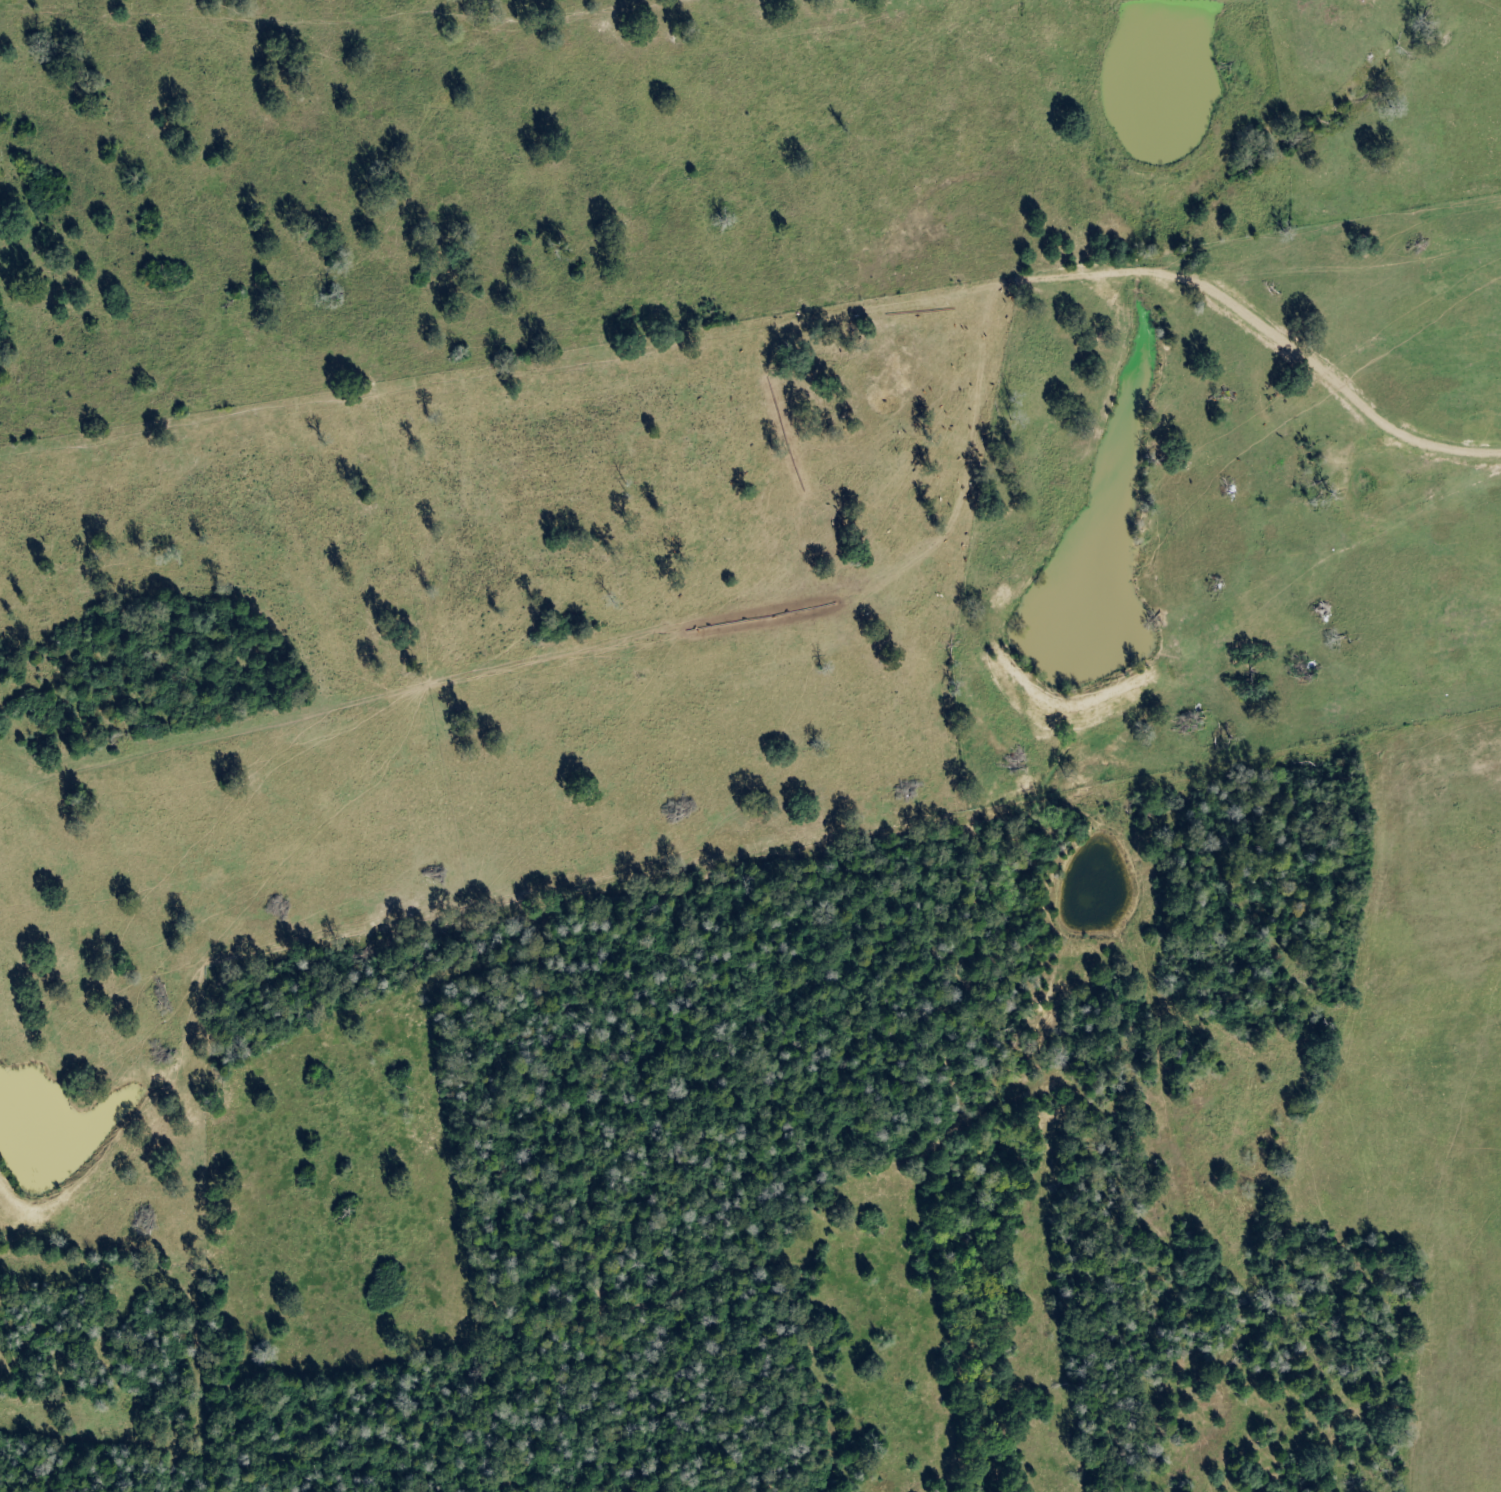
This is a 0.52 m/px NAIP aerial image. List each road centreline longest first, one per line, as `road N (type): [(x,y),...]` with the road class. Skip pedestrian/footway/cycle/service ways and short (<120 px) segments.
road 1 (residential): [(1500,171),(1354,196)]

